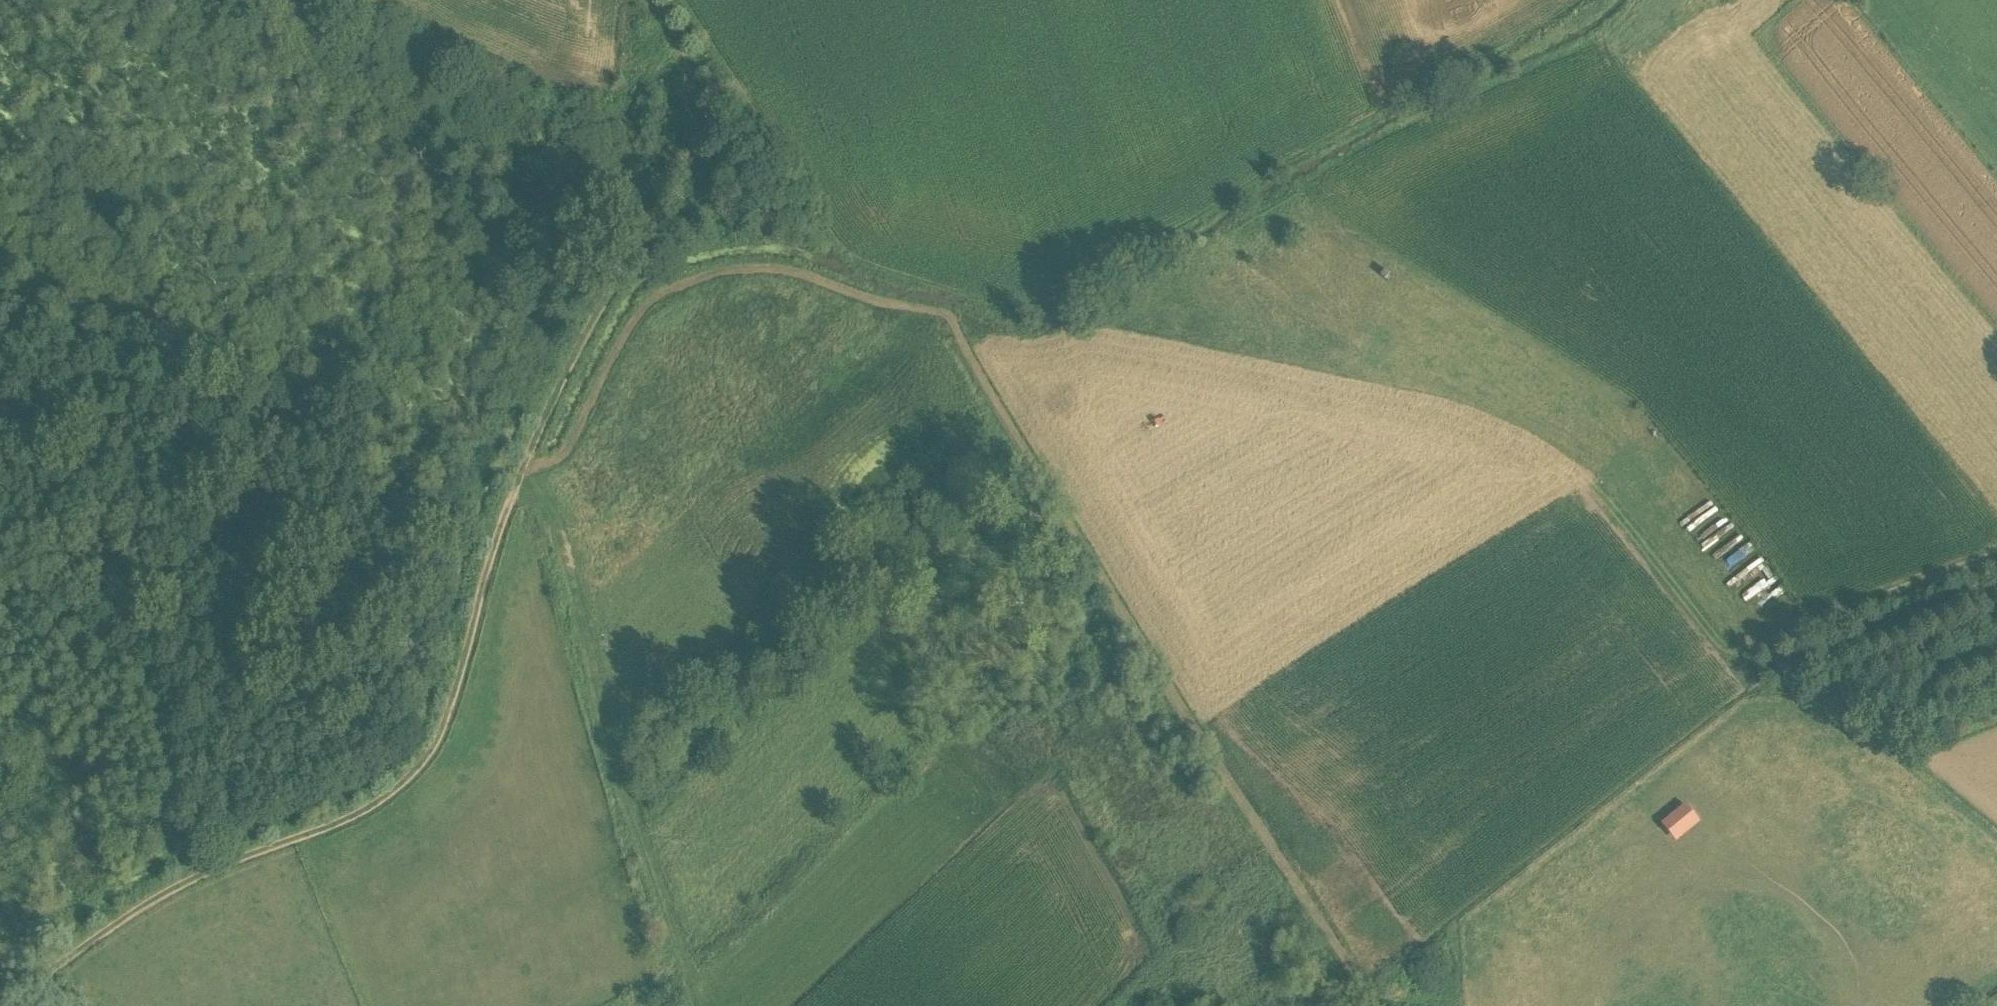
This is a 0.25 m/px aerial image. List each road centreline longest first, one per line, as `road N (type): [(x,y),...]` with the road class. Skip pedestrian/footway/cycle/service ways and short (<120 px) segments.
road 1 (track): [(185,883),(369,807),(428,761),(529,448),(690,150),(695,101),(683,60),(646,0)]
road 2 (track): [(678,957),(613,754),(566,546),(551,513),(517,480)]
road 3 (track): [(1996,557),(1741,653),(1724,648),(1587,483)]
road 4 (track): [(0,1003),(185,883)]

